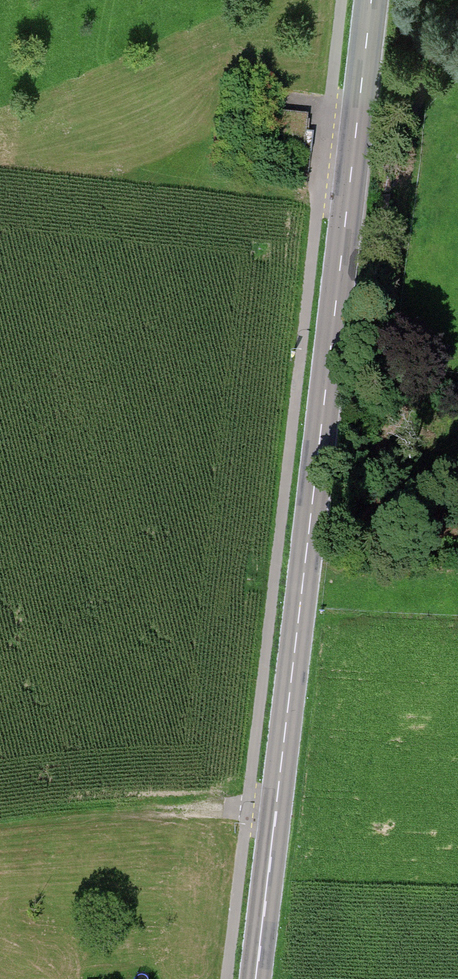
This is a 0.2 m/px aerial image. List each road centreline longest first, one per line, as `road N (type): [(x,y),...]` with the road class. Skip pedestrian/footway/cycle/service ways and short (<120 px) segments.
road 1 (secondary): [(373,0),(256,978)]
road 2 (track): [(0,824),(277,807)]
road 3 (track): [(210,182),(349,199)]

